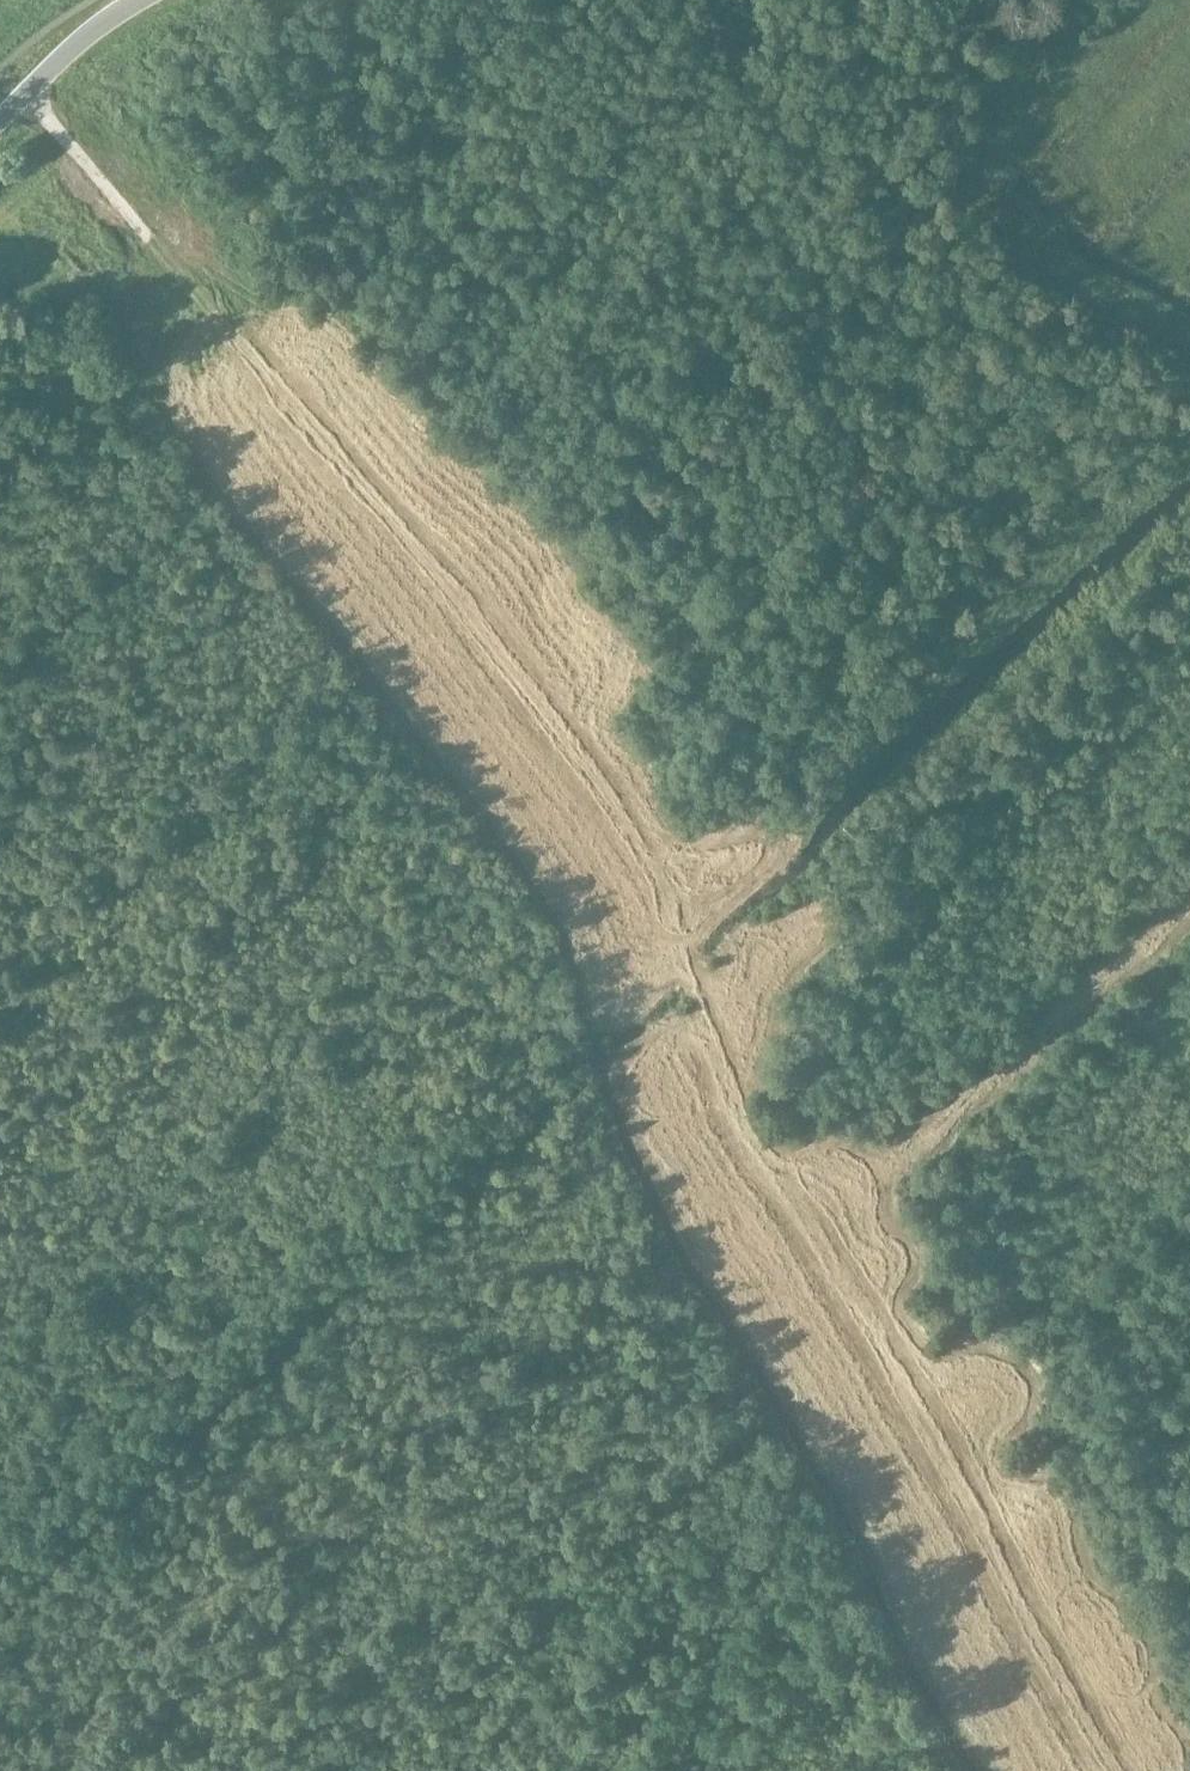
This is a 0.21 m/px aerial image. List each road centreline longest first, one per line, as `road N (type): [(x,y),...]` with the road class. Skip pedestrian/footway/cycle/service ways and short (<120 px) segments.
road 1 (track): [(147,242),(217,332),(349,461),(577,747),(629,826),(686,958),(752,1150),(891,1367),(1105,1770)]
road 2 (tertiary): [(0,115),(85,33),(133,0)]

